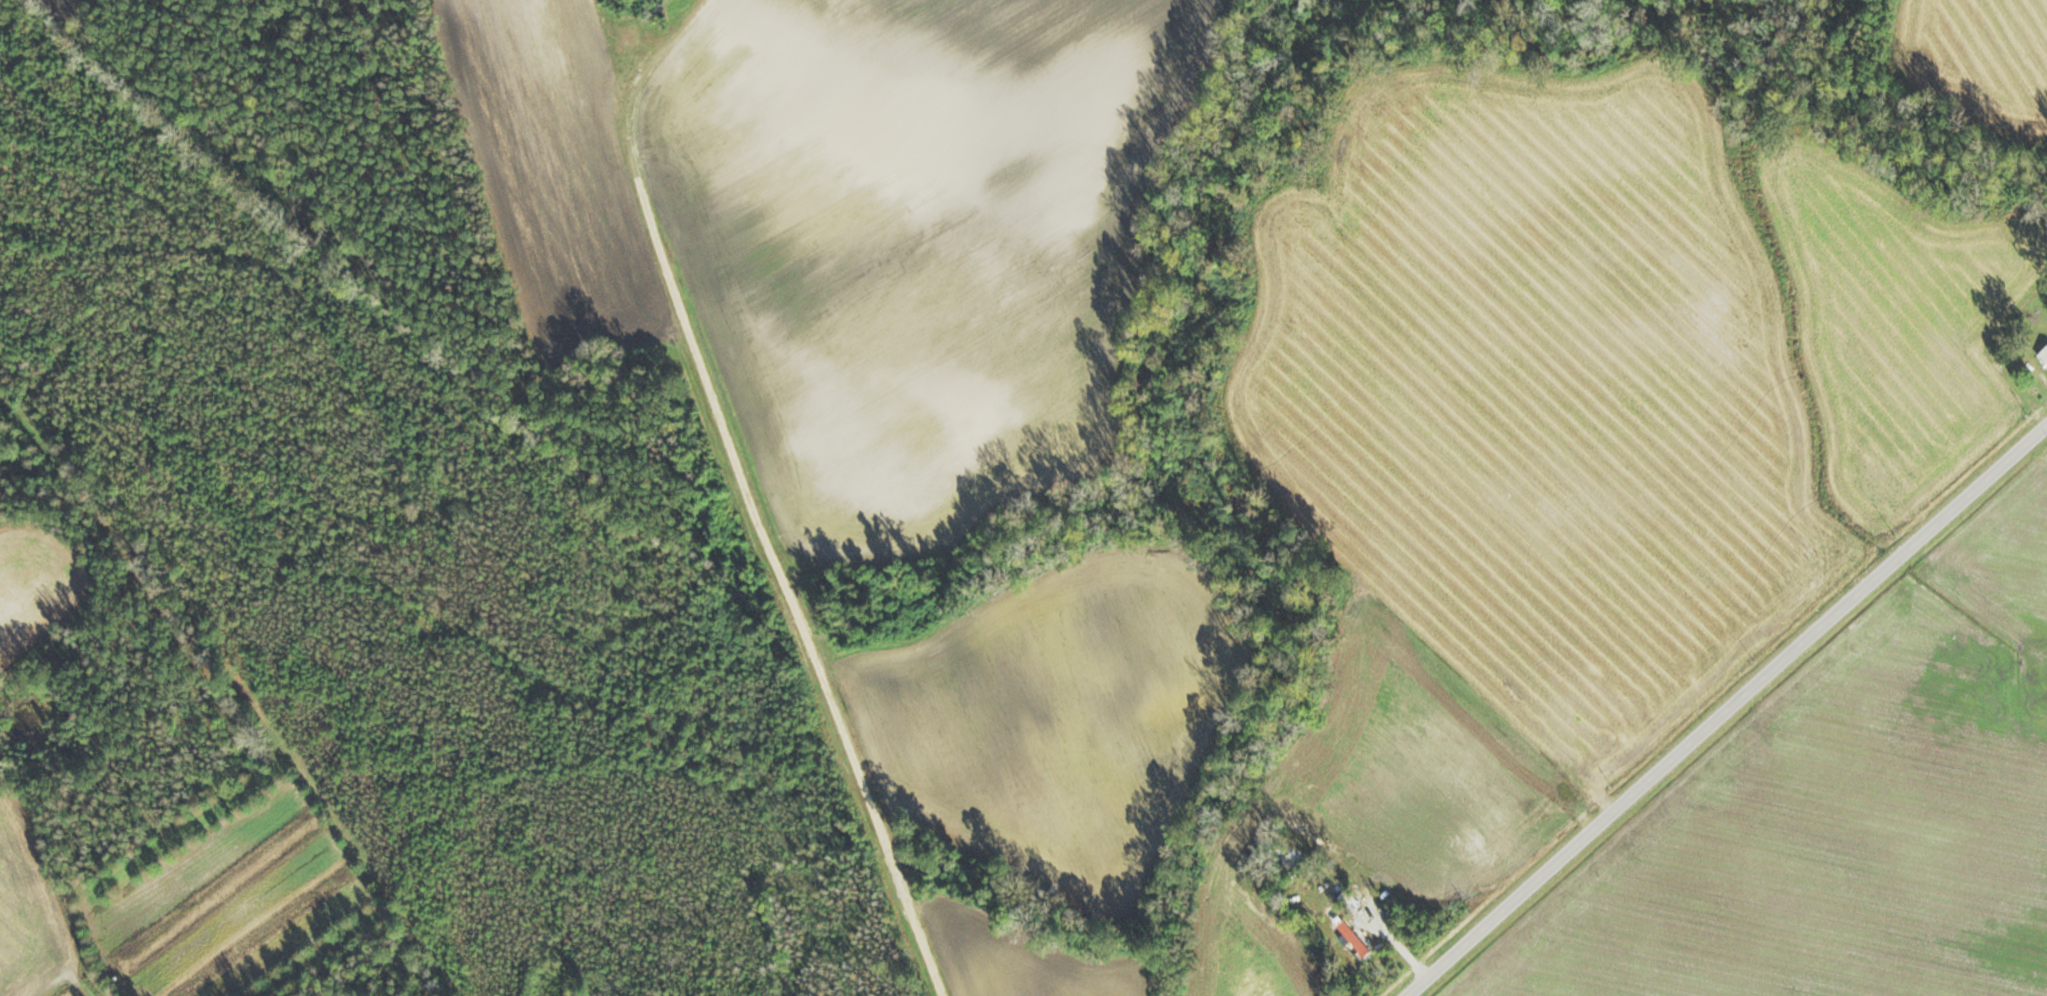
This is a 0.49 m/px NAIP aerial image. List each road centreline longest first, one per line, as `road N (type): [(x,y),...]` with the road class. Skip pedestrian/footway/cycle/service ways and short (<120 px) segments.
road 1 (tertiary): [(2046,424),(1406,995)]
road 2 (residential): [(946,995),(674,252)]

